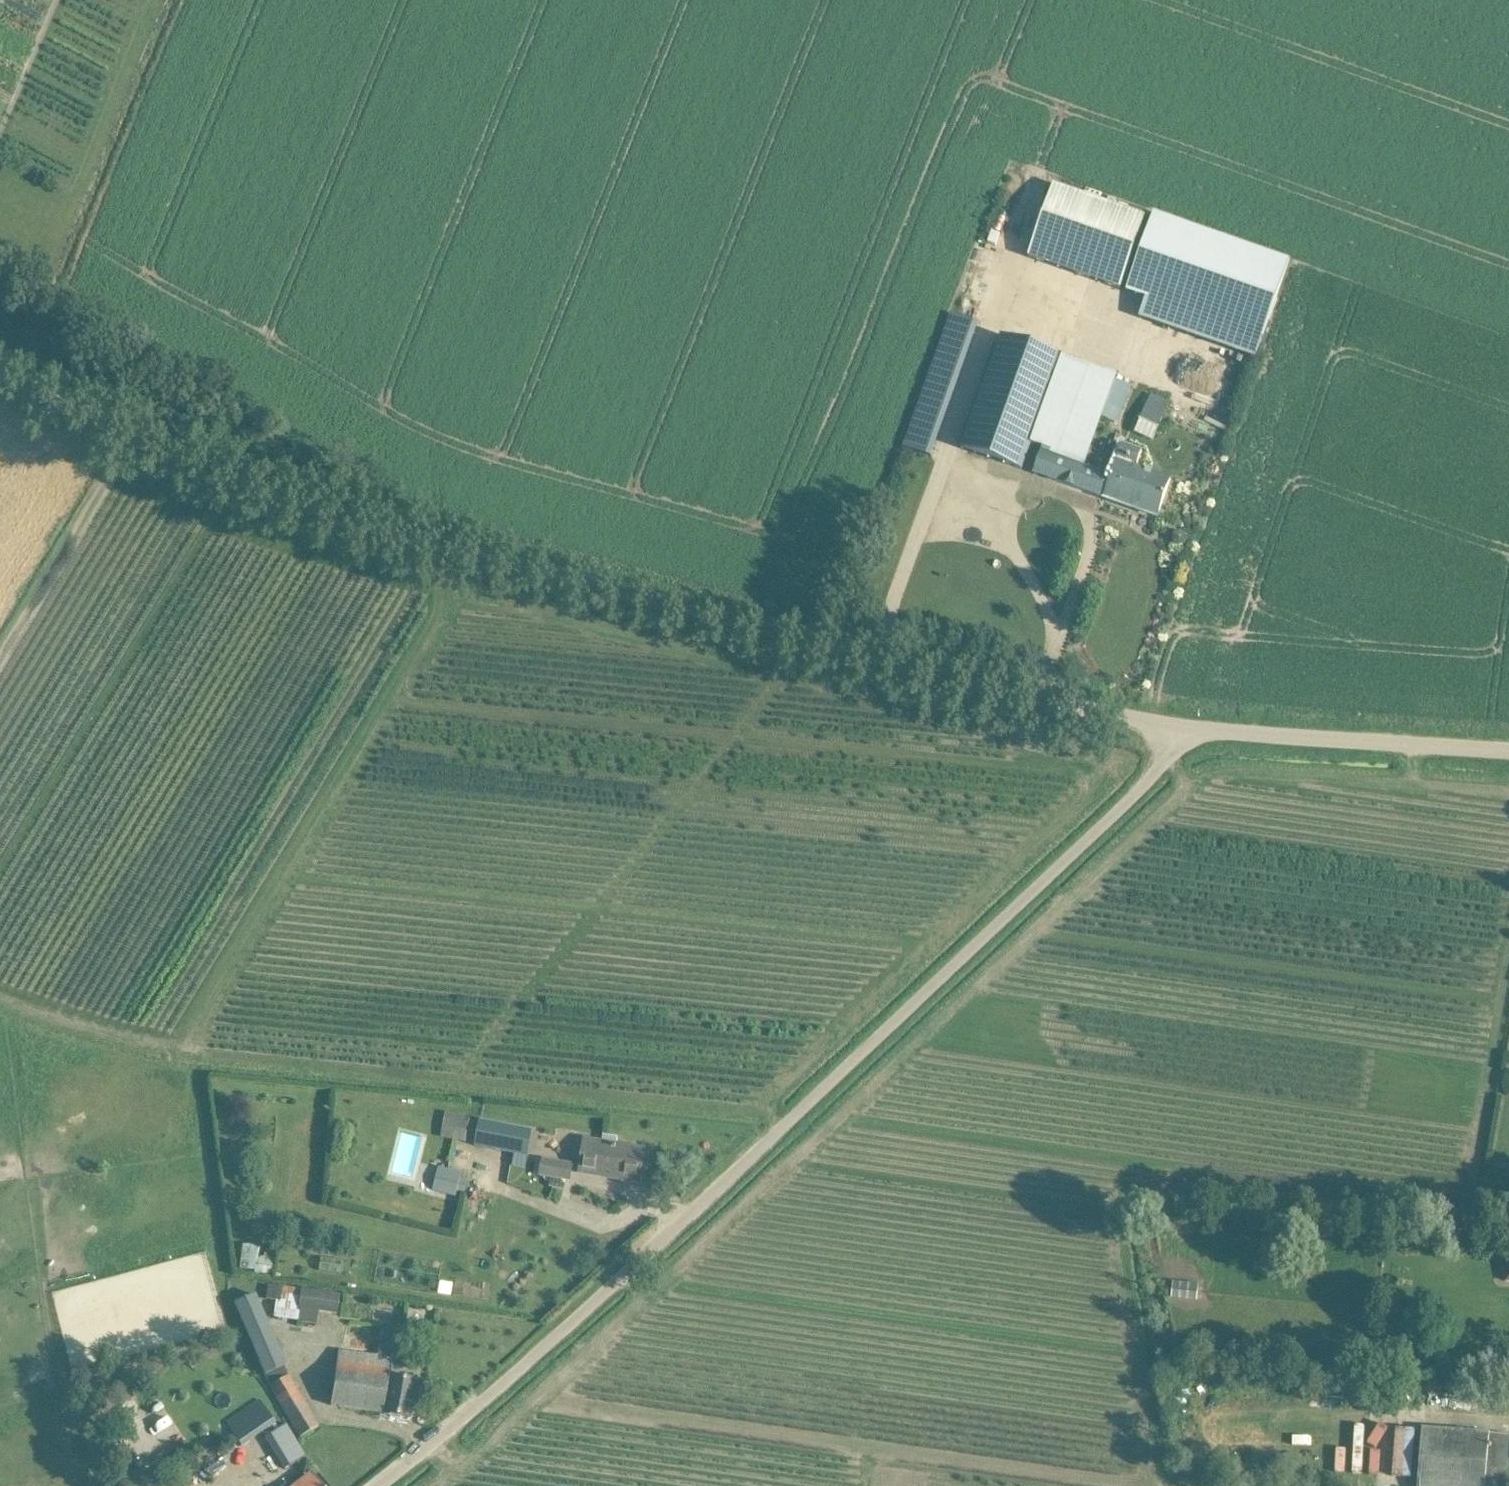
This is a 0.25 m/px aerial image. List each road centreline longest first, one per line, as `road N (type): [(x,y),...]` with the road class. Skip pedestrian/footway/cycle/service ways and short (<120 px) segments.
road 1 (unclassified): [(1173,730),(928,673),(316,509),(182,458),(0,373)]
road 2 (unclassified): [(375,1485),(721,1188),(1156,771),(1173,730)]
road 3 (unclassified): [(1508,752),(1173,730)]

